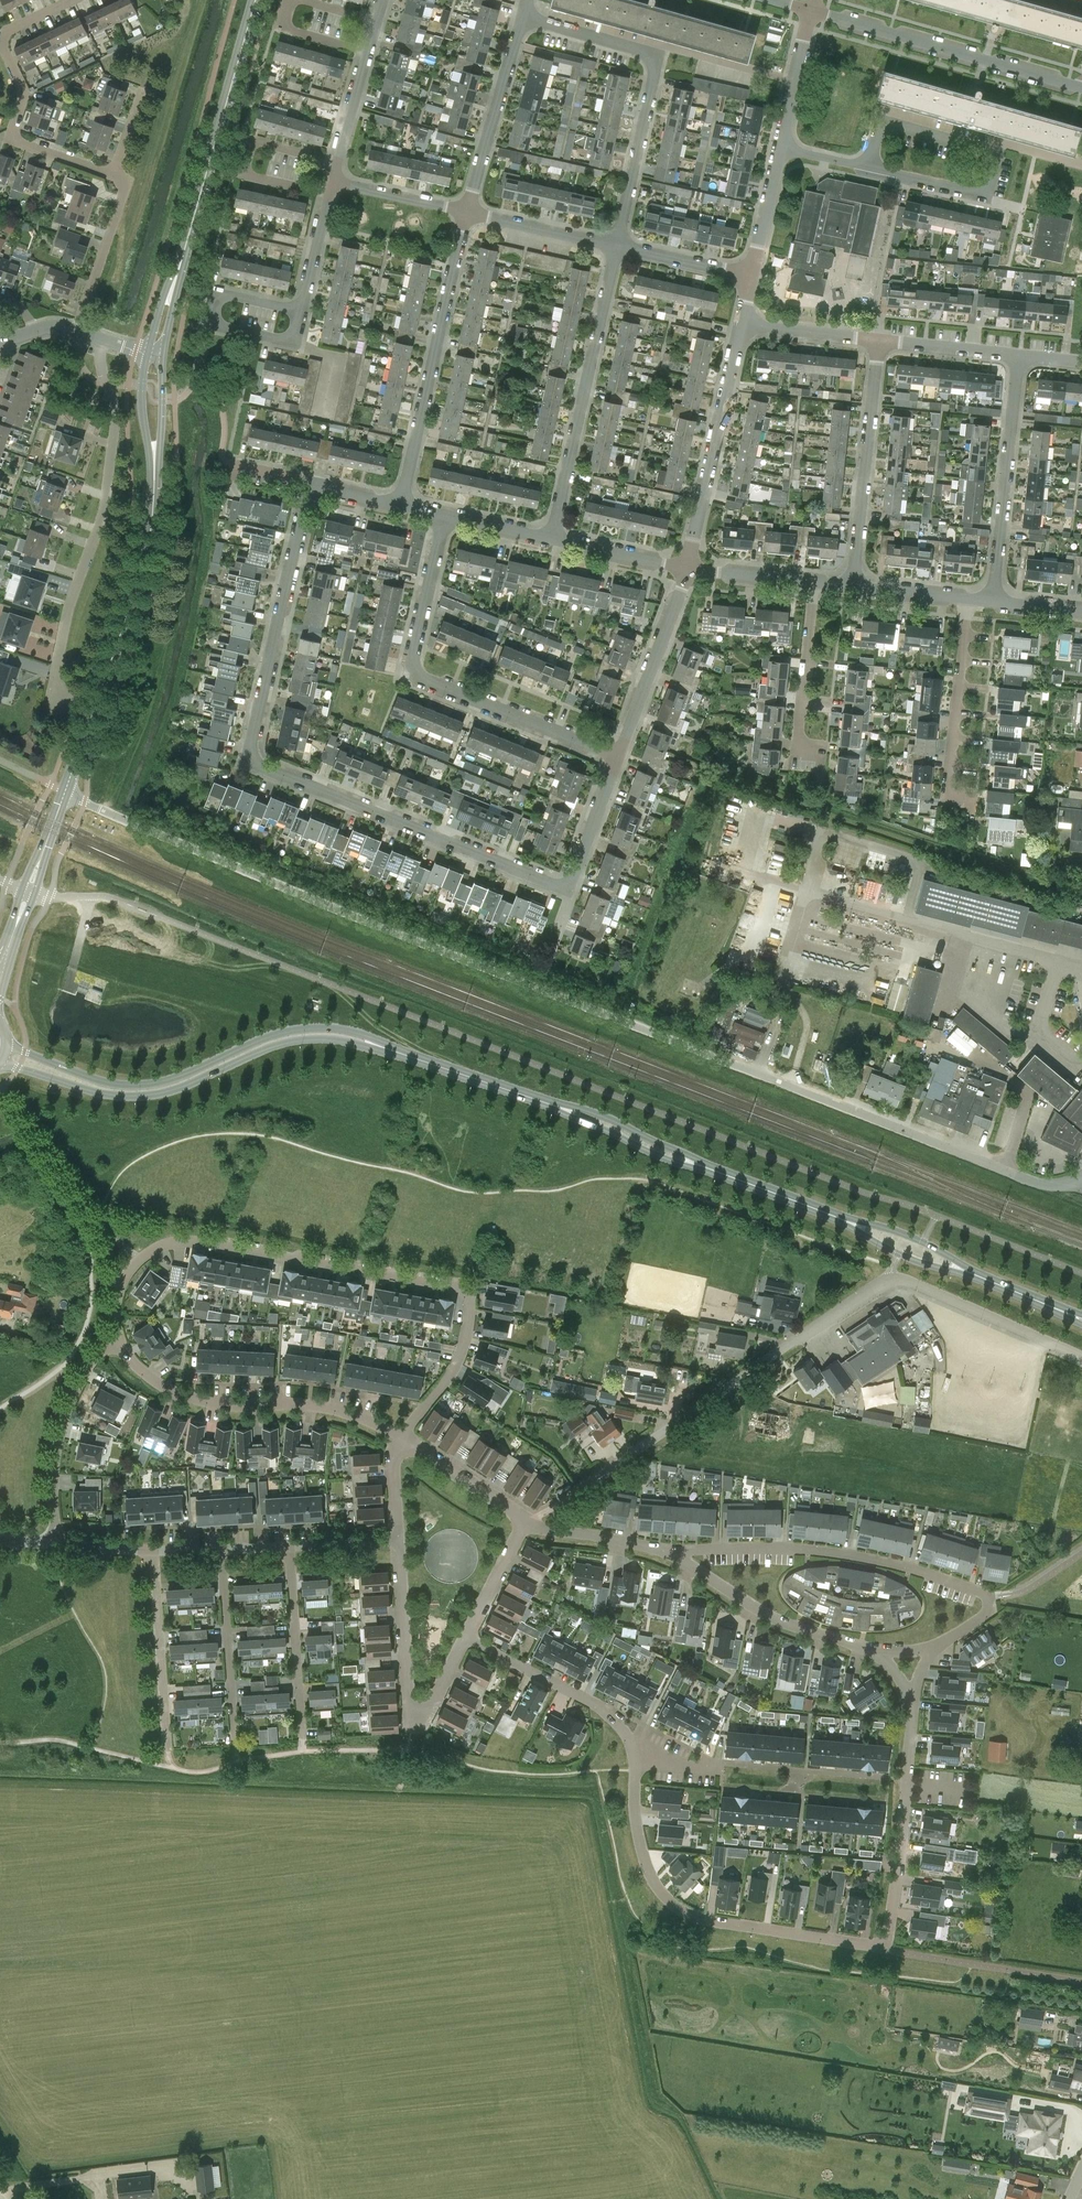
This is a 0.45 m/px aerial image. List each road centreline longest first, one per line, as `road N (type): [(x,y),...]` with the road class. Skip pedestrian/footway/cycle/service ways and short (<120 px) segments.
road 1 (tertiary): [(3,1057),(137,1091),(192,1078),(309,1029),(342,1033),(605,1123),(1081,1319)]
road 2 (residential): [(758,1073),(383,929),(65,792)]
road 3 (residential): [(569,890),(247,761),(308,481)]
road 4 (residential): [(396,1437),(464,1349),(471,1316),(464,1286),(206,1239),(163,1244),(132,1266),(117,1291),(117,1340)]
road 5 (residential): [(578,1491),(893,1279),(1081,1356)]
road 6 (residential): [(936,1646),(985,1611),(984,1594),(867,1558),(675,1553)]
road 7 (residential): [(618,756),(414,671),(445,515)]
road 8 (residential): [(887,1949),(695,1918),(670,1901),(638,1840),(642,1755)]
road 9 (residential): [(58,698),(67,617),(105,504),(116,421),(102,340)]
road 10 (residential): [(1081,1179),(1026,1178),(758,1073)]
road 11 (tertiary): [(65,792),(143,572),(154,469)]
road 12 (residential): [(618,244),(657,55),(523,17)]
road 13 (residential): [(117,1340),(133,1362),(174,1392),(224,1404),(324,1407),(396,1437)]
road 14 (residential): [(554,539),(618,244)]
road 15 (residential): [(402,504),(466,213)]
road 16 (residential): [(1081,87),(812,10)]
road 17 (tertiary): [(255,0),(180,265)]
road 18 (residential): [(468,1636),(434,1700),(418,1711),(408,1699),(395,1542)]
road 19 (track): [(618,1019),(708,776)]
road 20 (residential): [(887,1949),(904,1824),(910,1694)]
road 21 (residential): [(687,567),(744,325)]
road 22 (residential): [(857,585),(878,341)]
road 23 (residential): [(993,599),(1019,356)]
road 24 (residential): [(981,815),(952,779),(971,596)]
road 25 (residential): [(117,1340),(73,1385),(62,1419),(54,1547)]
road 26 (residential): [(875,1650),(771,1617),(675,1553)]
road 27 (residential): [(114,175),(11,140),(24,93),(0,42)]
road 28 (residential): [(642,1755),(606,1715),(468,1636)]
road 29 (residential): [(330,194),(244,173),(252,141),(338,163)]
road 30 (residential): [(466,213),(523,17)]
road 31 (residential): [(687,567),(618,756)]
road 32 (residential): [(169,1751),(153,1552)]
road 33 (residential): [(234,1744),(222,1551)]
road 34 (residential): [(826,758),(800,744),(816,582)]
road 35 (residential): [(302,1736),(290,1547)]
road 36 (residential): [(77,331),(125,189),(114,175)]
road 37 (residential): [(996,153),(890,123),(879,129),(870,167)]
road 38 (residential): [(870,167),(987,193),(996,153)]
road 39 (residential): [(396,1437),(525,1525)]
road 40 (residential): [(618,244),(466,213)]
road 41 (residential): [(675,1553),(525,1525)]
road 42 (residential): [(302,311),(295,342),(255,333),(211,323),(218,293)]
road 43 (residential): [(618,756),(569,890)]
road 44 (residential): [(1019,356),(878,341)]
road 45 (residential): [(781,148),(812,10)]
road 46 (residential): [(753,273),(618,244)]
road 47 (residential): [(466,213),(333,180)]
road 48 (residential): [(687,567),(554,539)]
road 49 (residential): [(878,341),(744,325)]
road 50 (residential): [(816,582),(687,567)]
road 51 (residential): [(753,273),(781,148)]
road 52 (residential): [(525,1525),(468,1636)]
road 53 (residential): [(330,194),(302,311)]

